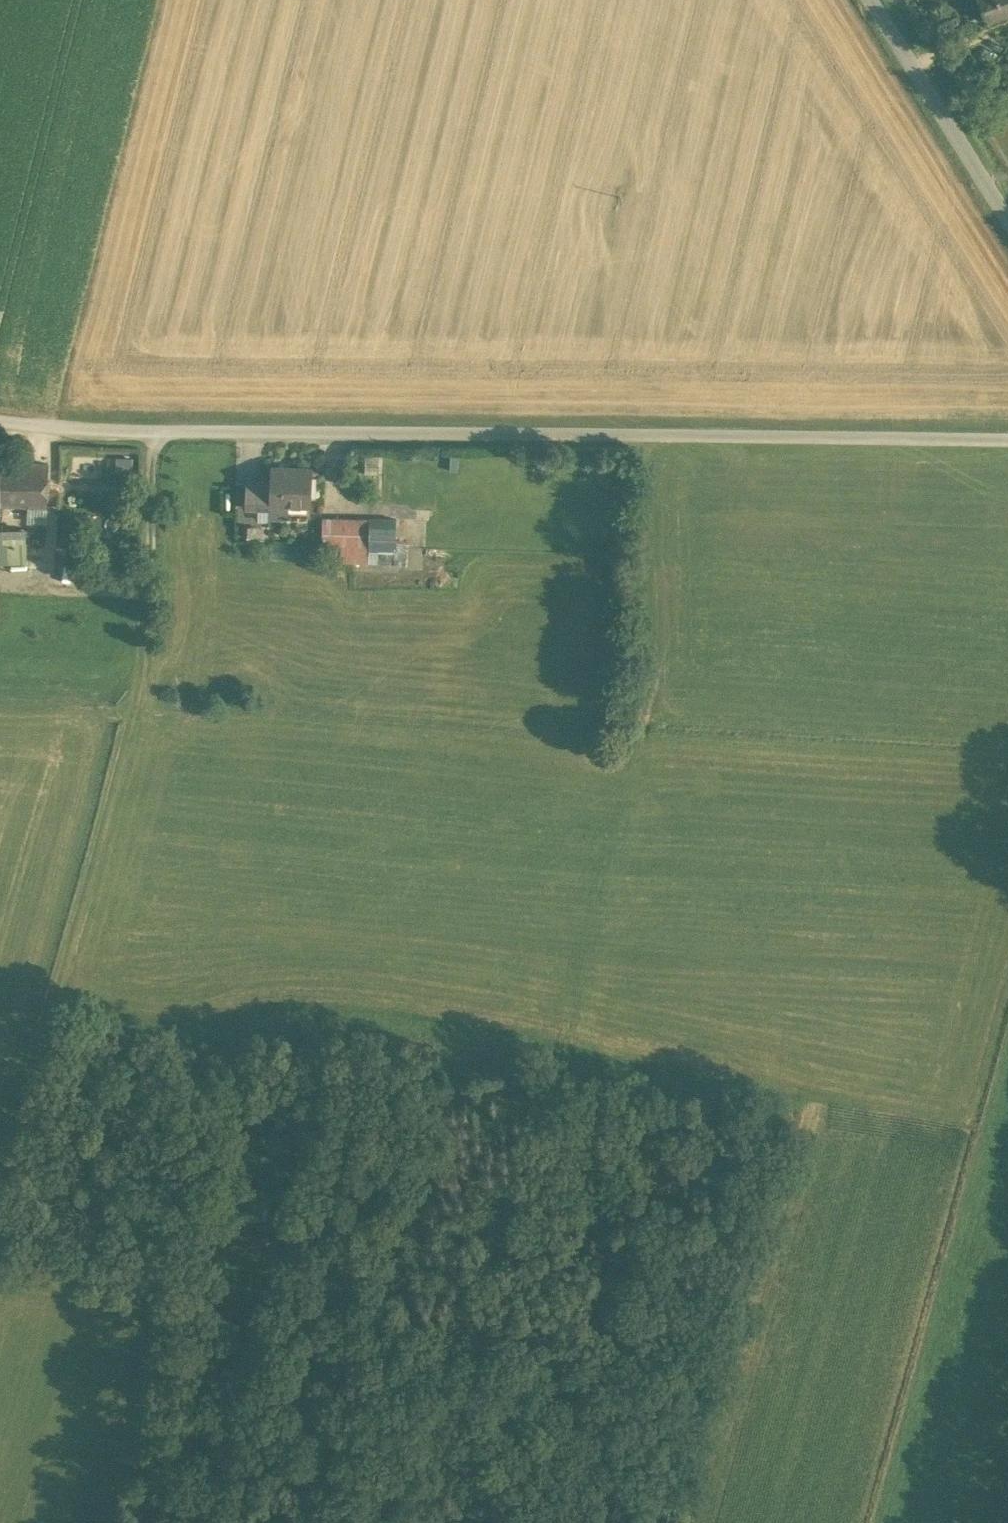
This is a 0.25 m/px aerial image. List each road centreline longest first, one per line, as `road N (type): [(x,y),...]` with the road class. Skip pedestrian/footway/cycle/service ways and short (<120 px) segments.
road 1 (track): [(0,1213),(137,682),(161,431)]
road 2 (unclassified): [(871,0),(1007,222)]

